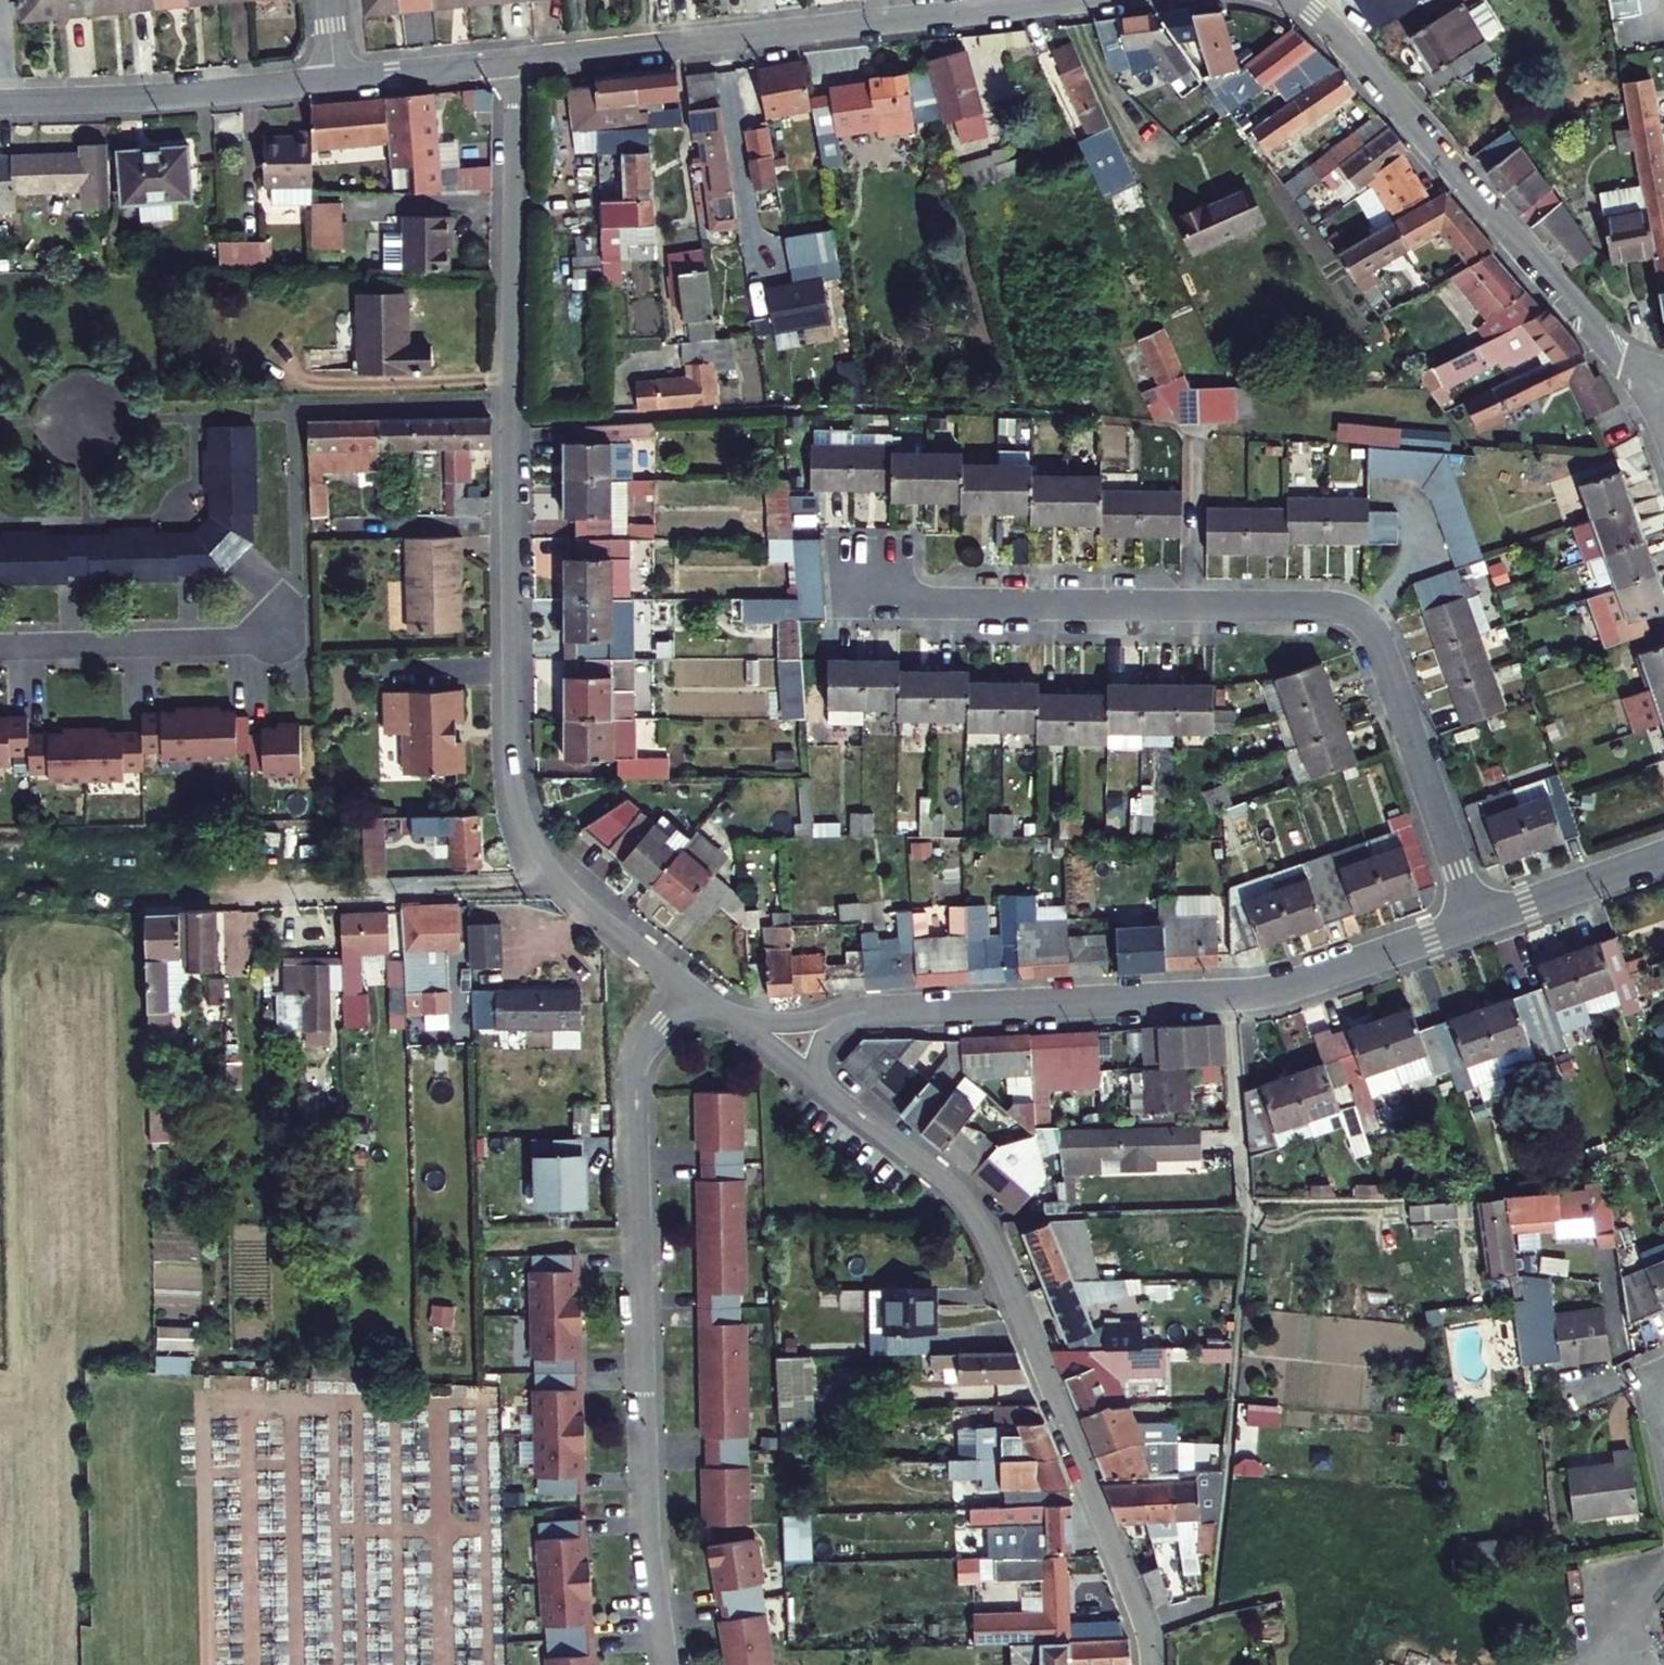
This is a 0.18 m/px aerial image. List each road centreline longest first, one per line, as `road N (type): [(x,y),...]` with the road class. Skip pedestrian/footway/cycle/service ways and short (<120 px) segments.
road 1 (residential): [(693,990),(561,884),(517,805),(515,61)]
road 2 (residential): [(1476,922),(1383,644),(1354,613),(1320,605),(856,601)]
road 3 (residential): [(693,990),(647,1045),(638,1072),(648,1532),(668,1664)]
road 4 (residential): [(1150,1664),(1139,1609),(976,1216),(935,1173),(815,1080)]
road 5 (residential): [(860,1012),(1271,991),(1476,922)]
road 6 (tertiary): [(515,61),(1063,0)]
road 7 (tertiary): [(1300,0),(1591,326),(1649,376)]
road 8 (tertiary): [(333,80),(0,103)]
road 9 (residential): [(284,640),(0,646)]
road 10 (residential): [(1476,922),(1663,855)]
road 11 (tertiary): [(515,61),(333,80)]
road 12 (residential): [(860,1012),(799,1023),(737,1022)]

